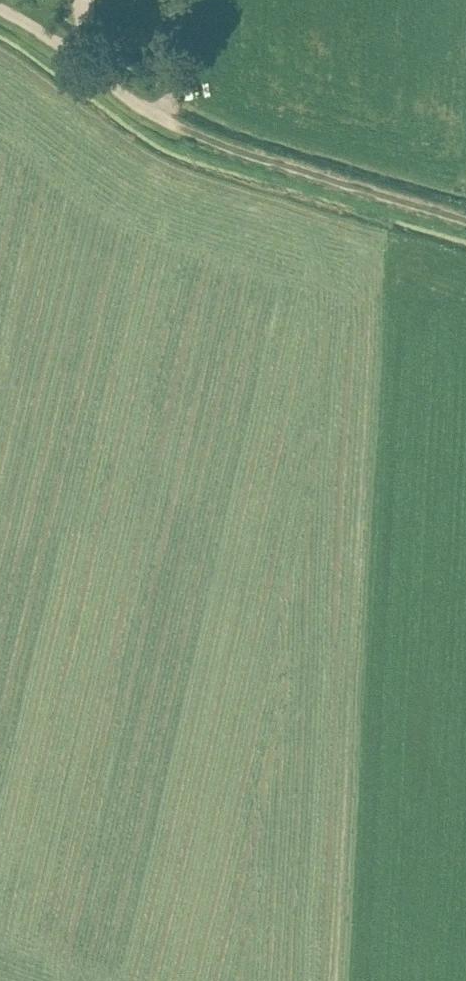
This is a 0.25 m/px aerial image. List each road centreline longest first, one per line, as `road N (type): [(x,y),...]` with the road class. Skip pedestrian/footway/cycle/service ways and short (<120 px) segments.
road 1 (unclassified): [(0,4),(188,130)]

